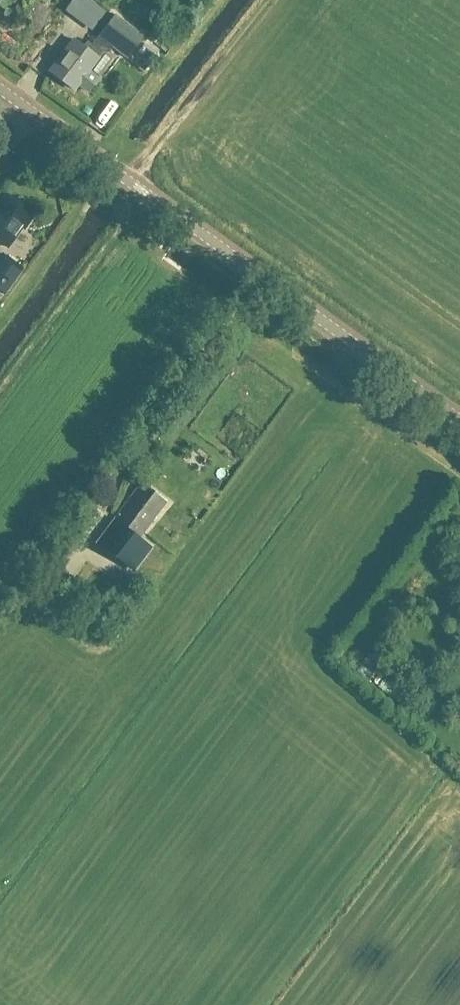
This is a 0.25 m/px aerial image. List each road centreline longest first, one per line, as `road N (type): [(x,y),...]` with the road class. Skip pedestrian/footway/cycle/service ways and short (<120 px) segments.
road 1 (tertiary): [(459,439),(0,87)]

